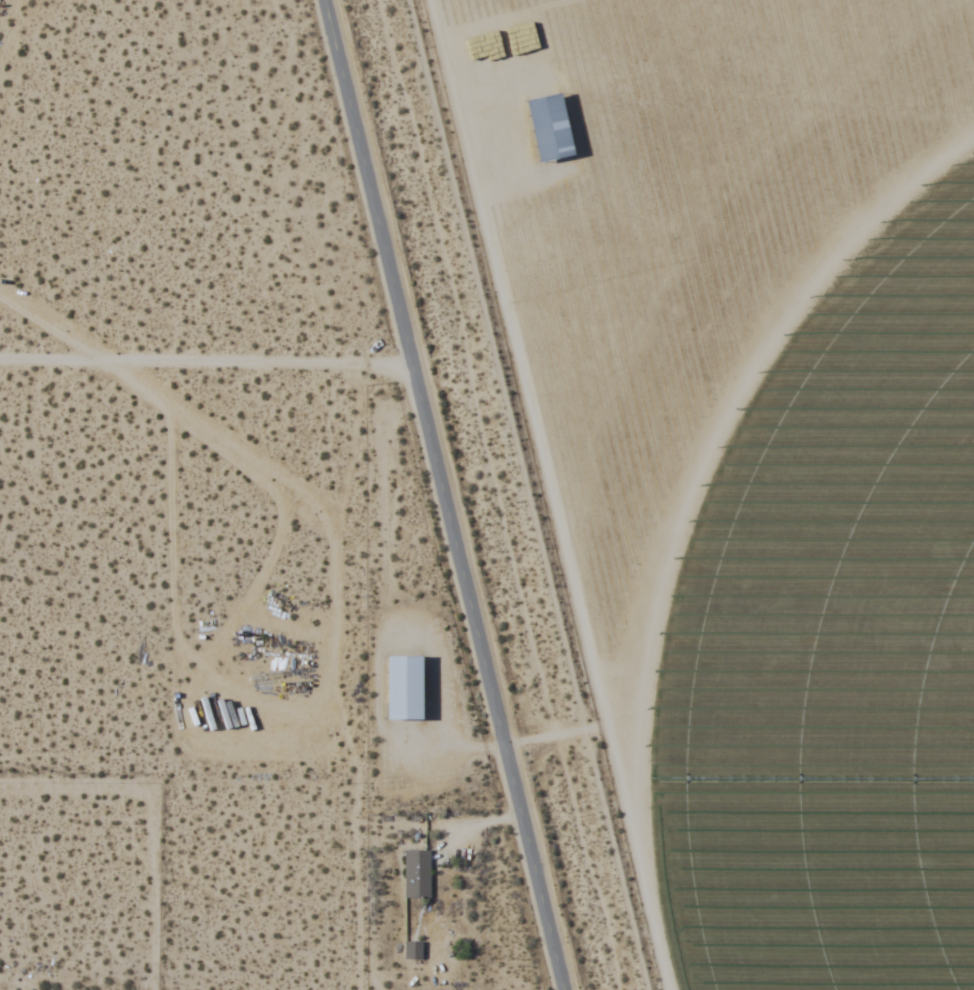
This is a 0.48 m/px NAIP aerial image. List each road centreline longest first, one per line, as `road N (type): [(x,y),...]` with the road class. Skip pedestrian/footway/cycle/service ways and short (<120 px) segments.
road 1 (secondary): [(325,0),(564,989)]
road 2 (residential): [(414,370),(0,363)]

